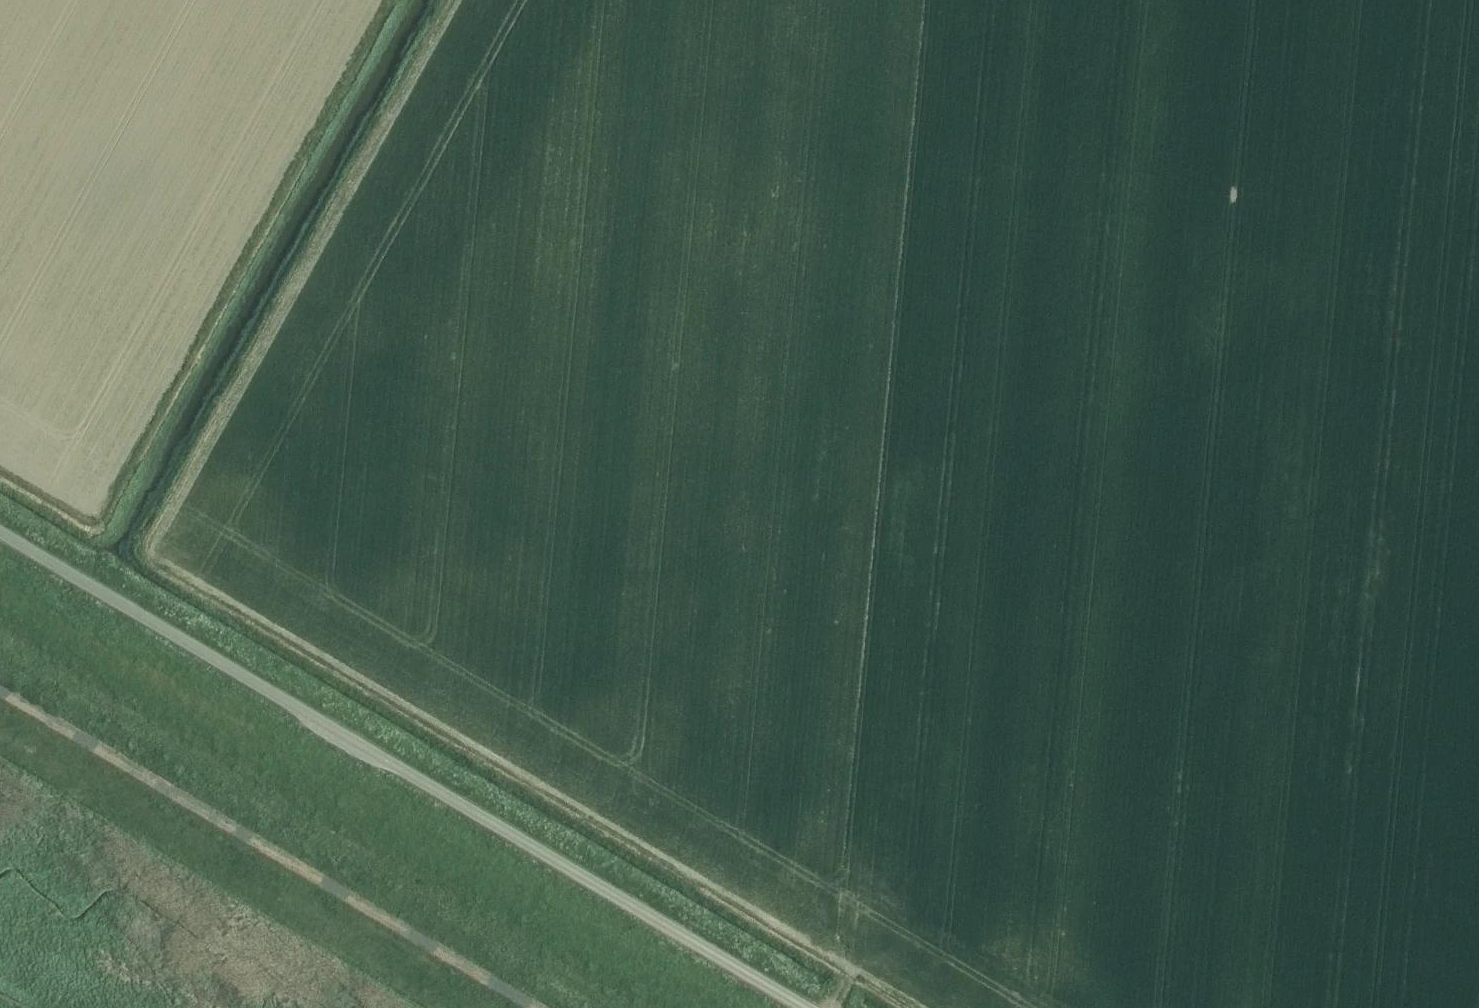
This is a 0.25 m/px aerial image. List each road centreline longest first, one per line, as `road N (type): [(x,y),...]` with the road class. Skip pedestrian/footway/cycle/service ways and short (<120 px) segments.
road 1 (unclassified): [(803,1007),(0,535)]
road 2 (track): [(545,1007),(0,689)]

